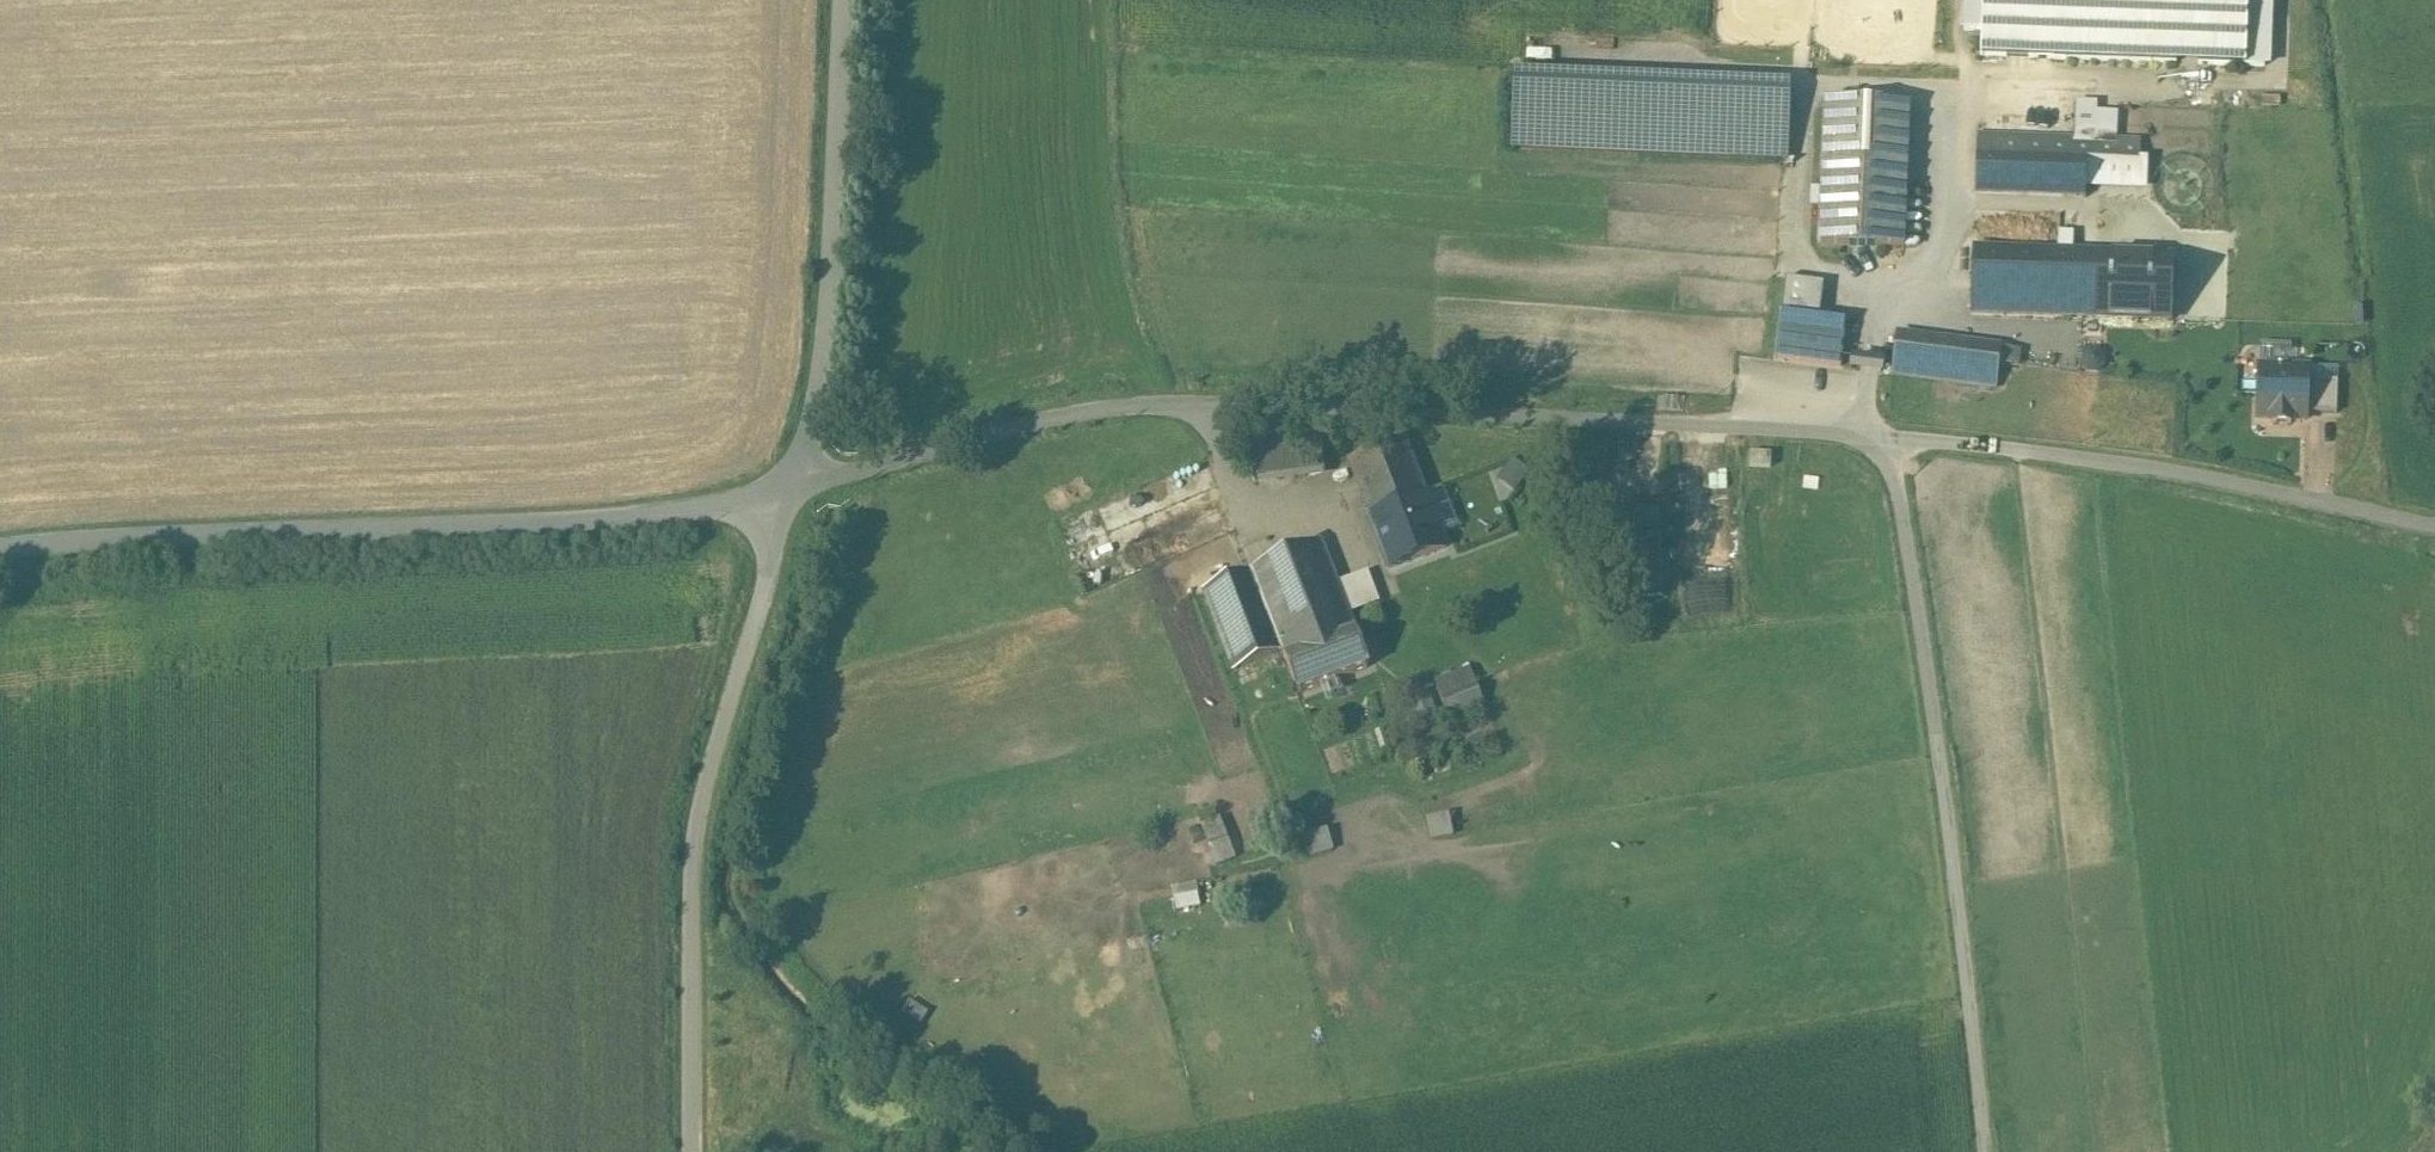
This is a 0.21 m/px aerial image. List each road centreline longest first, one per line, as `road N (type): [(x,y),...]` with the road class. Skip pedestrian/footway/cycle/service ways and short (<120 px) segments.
road 1 (unclassified): [(794,494),(1017,422),(1121,405),(1892,440)]
road 2 (unclassified): [(0,551),(653,518),(794,494)]
road 3 (unclassified): [(1987,1151),(1966,931),(1892,440)]
road 4 (unclassified): [(794,494),(695,837),(693,1151)]
road 5 (unclassified): [(1892,440),(2163,466),(2434,527)]
road 6 (unclassified): [(847,0),(832,314),(821,404),(794,494)]

